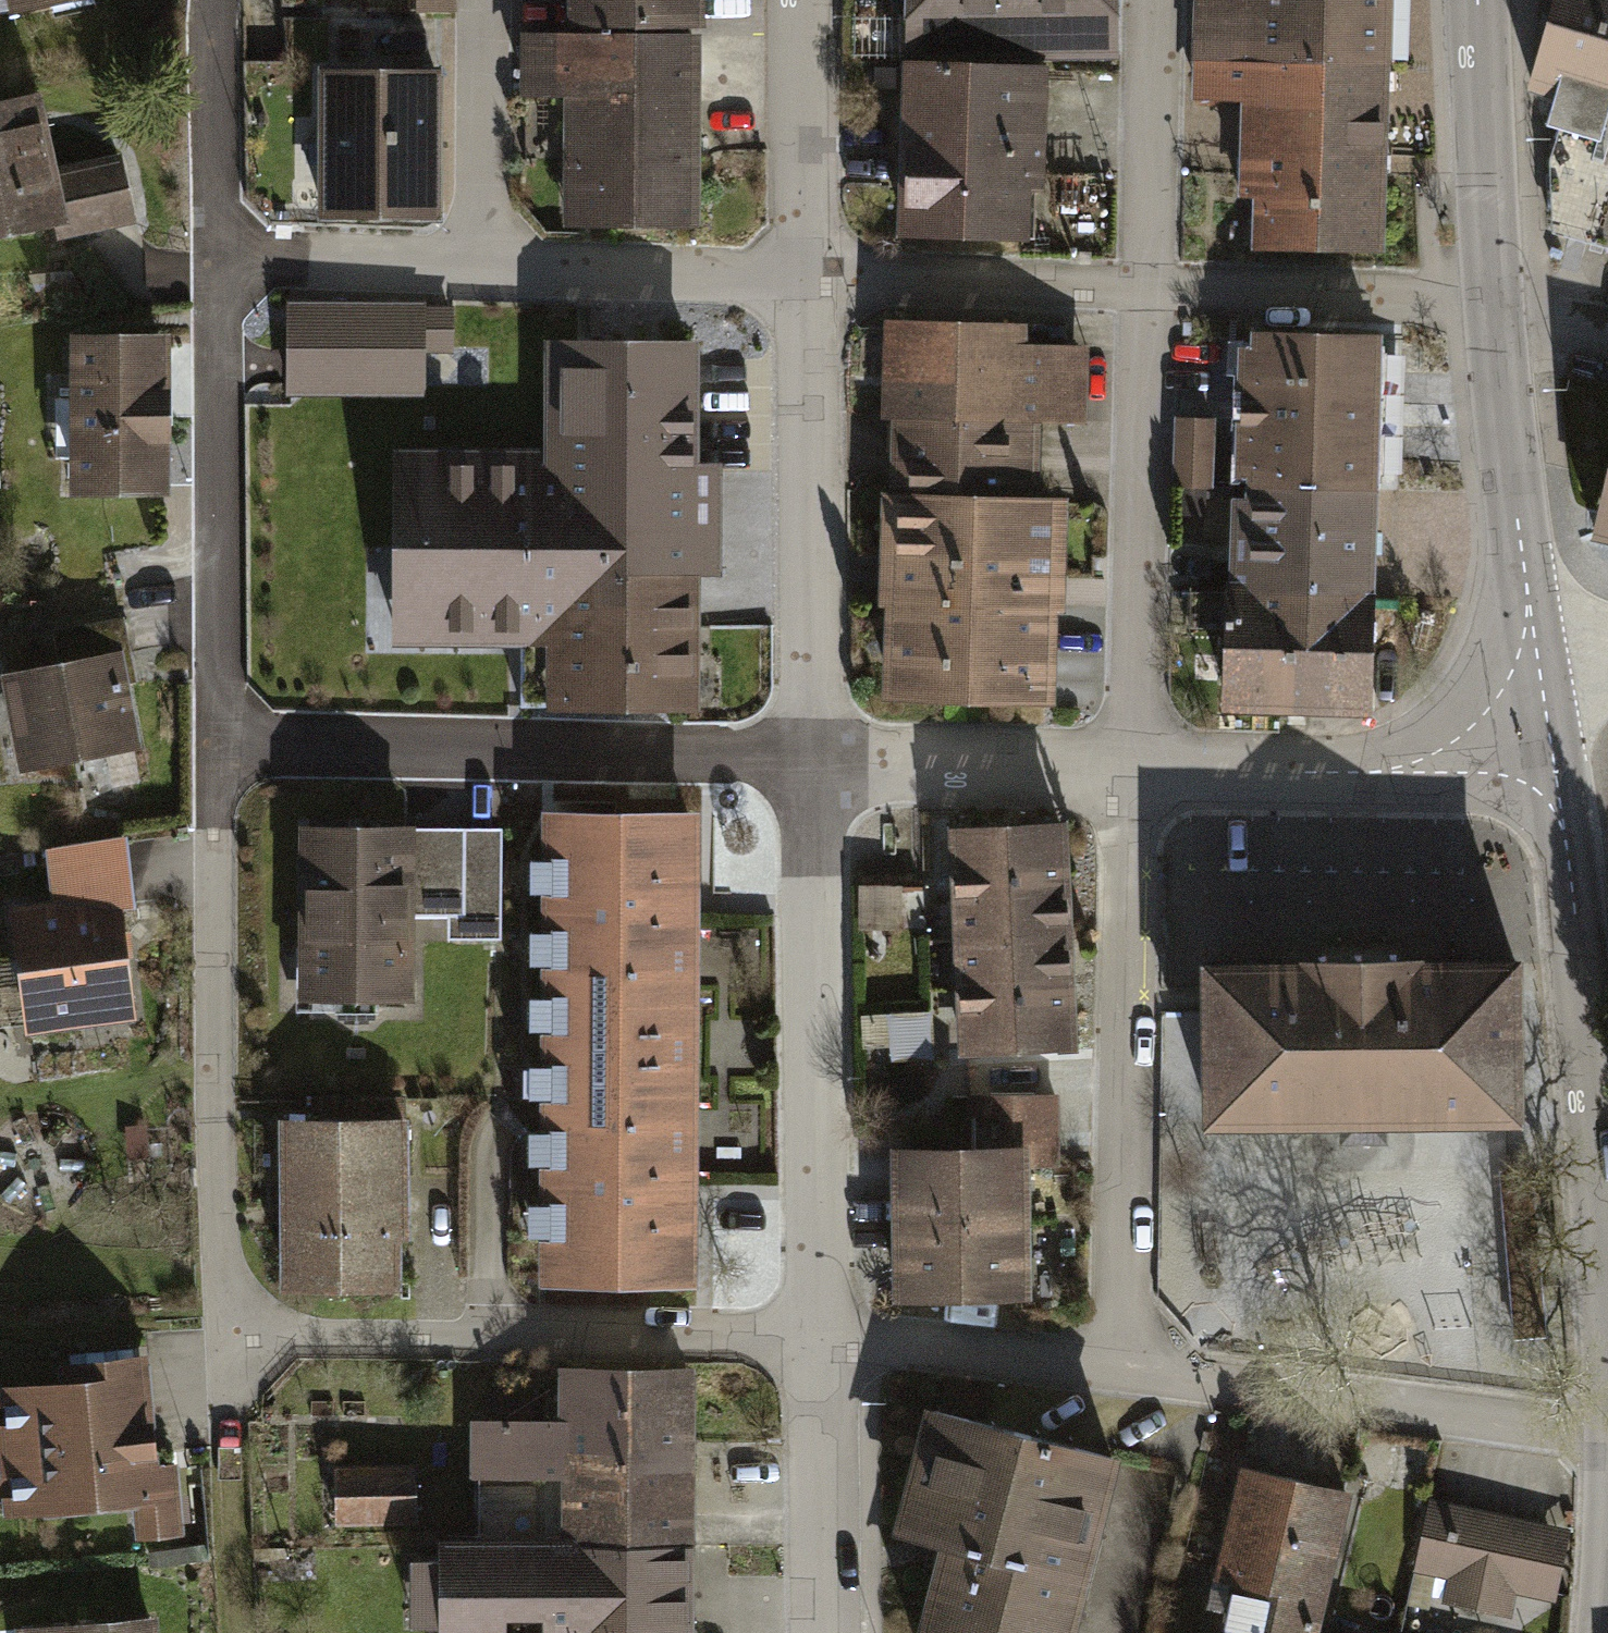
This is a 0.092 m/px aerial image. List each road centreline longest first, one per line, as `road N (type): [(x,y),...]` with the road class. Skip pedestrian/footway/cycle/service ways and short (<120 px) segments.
road 1 (residential): [(820,1352),(228,1344),(216,1050),(219,750)]
road 2 (residential): [(1134,774),(1155,0)]
road 3 (residential): [(803,0),(801,280),(819,773)]
road 4 (residential): [(219,750),(215,0)]
road 5 (tertiary): [(1479,0),(1493,312),(1529,613)]
road 6 (residential): [(219,750),(819,773)]
road 7 (residential): [(1122,1374),(1134,774)]
road 8 (tertiary): [(1510,739),(1567,852),(1607,1317)]
road 9 (residential): [(819,773),(820,1352)]
road 10 (residential): [(1607,1432),(1122,1374)]
road 11 (residential): [(1134,774),(1385,772),(1510,739)]
road 12 (residential): [(819,773),(1134,774)]
road 13 (residential): [(1122,1374),(820,1352)]
road 14 (residential): [(820,1352),(817,1632)]
road 15 (residential): [(482,271),(483,0)]
road 16 (tertiary): [(1529,613),(1510,739)]

